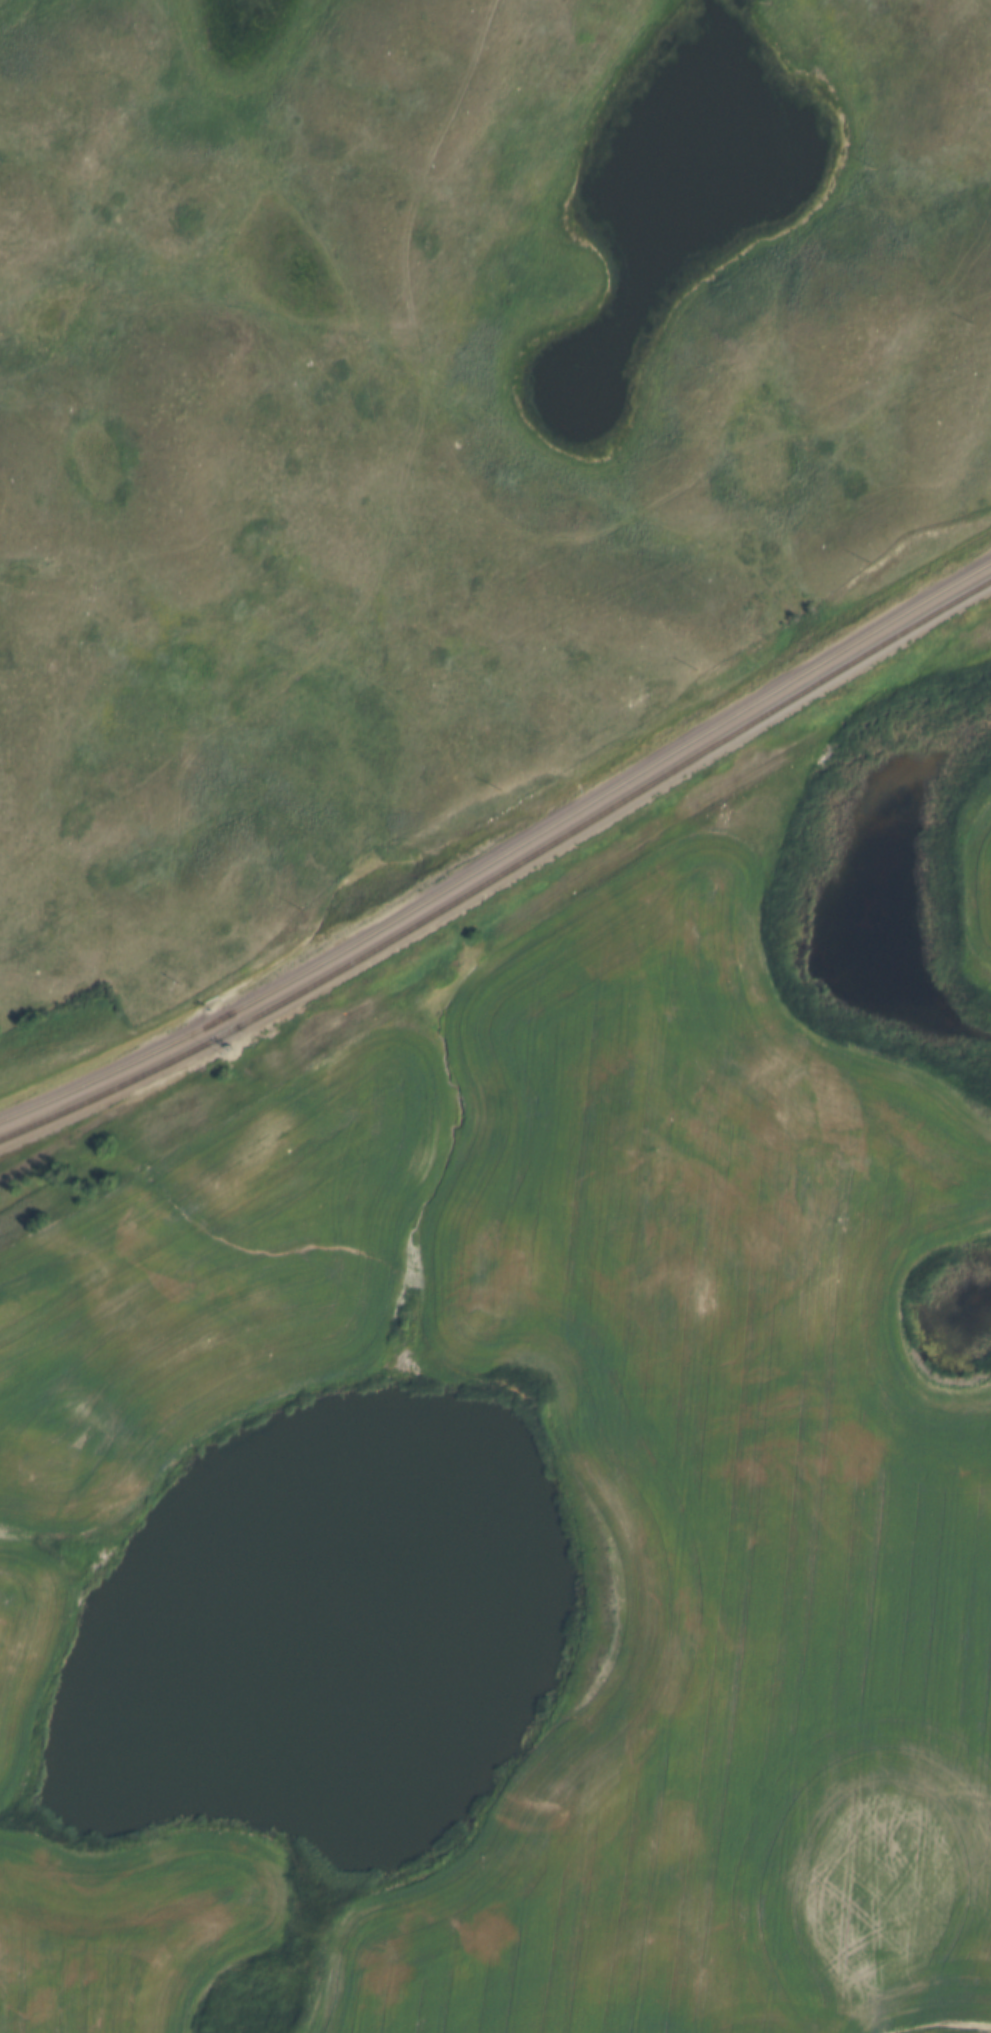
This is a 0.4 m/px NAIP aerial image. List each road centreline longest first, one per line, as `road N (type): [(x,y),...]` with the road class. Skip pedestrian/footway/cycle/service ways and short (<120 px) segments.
road 1 (track): [(0,400),(26,414),(62,418),(131,405),(202,405),(280,430),(356,473),(481,565),(551,577),(664,540),(773,526),(953,469)]

